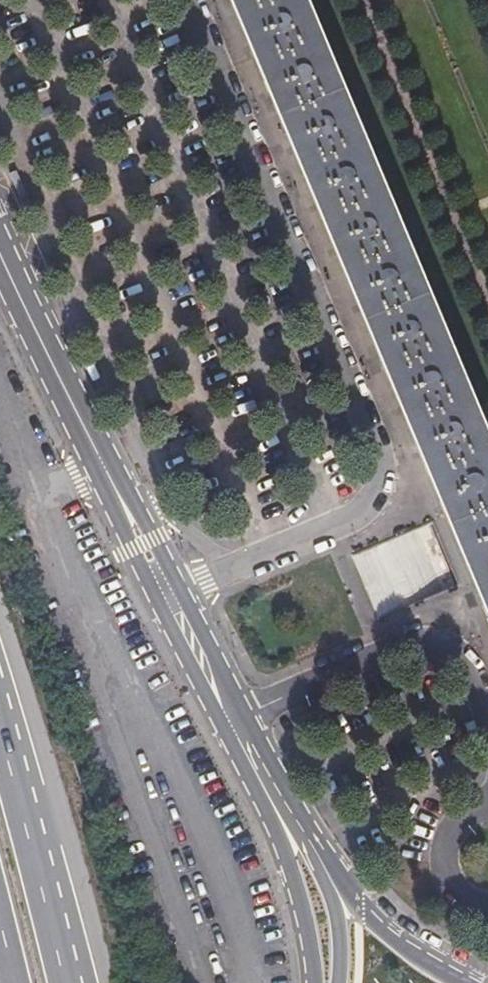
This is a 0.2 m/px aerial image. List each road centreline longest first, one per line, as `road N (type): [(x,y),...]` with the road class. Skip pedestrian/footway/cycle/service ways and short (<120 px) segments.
road 1 (tertiary): [(0,252),(97,469),(253,766)]
road 2 (trunk): [(70,982),(0,715)]
road 3 (tertiary): [(253,766),(307,982)]
road 4 (tertiary): [(468,982),(383,924),(325,864)]
road 5 (tertiary): [(325,864),(253,766)]
road 6 (tertiary): [(339,982),(340,933),(325,864)]

